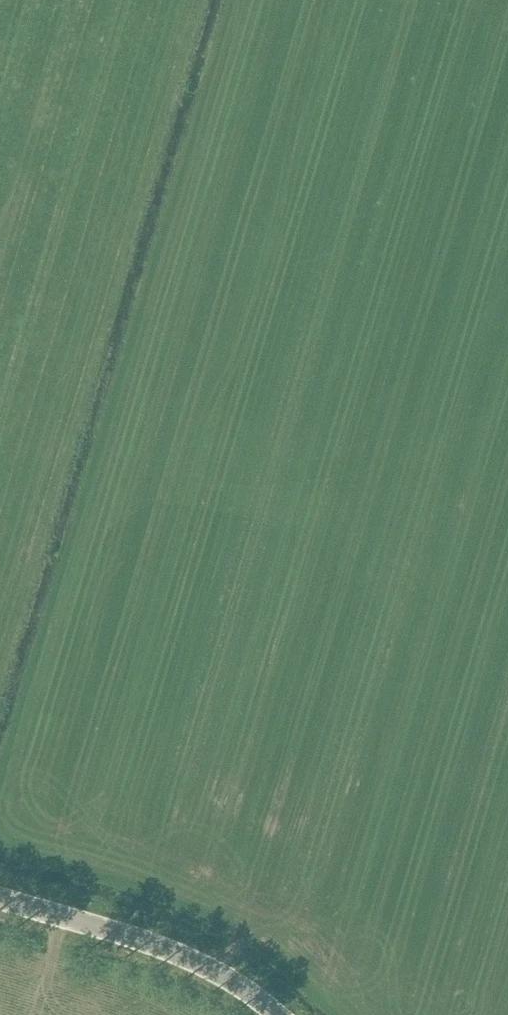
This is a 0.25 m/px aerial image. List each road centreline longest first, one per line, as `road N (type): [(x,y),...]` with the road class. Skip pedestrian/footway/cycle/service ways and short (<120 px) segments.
road 1 (unclassified): [(276,1014),(240,988),(160,952),(0,902)]

